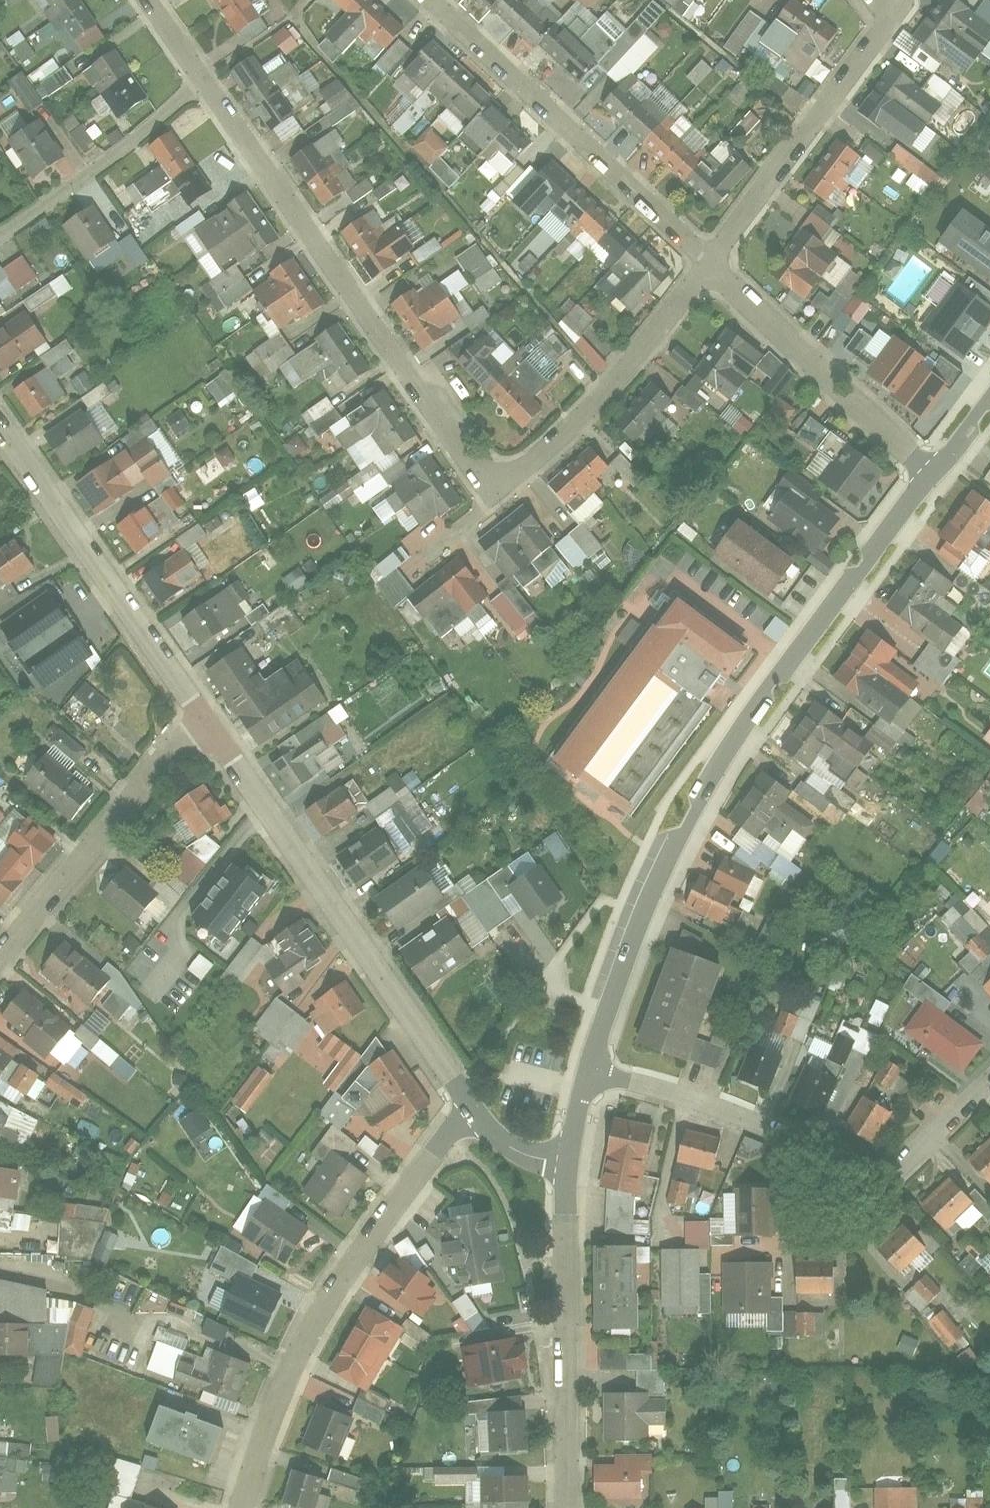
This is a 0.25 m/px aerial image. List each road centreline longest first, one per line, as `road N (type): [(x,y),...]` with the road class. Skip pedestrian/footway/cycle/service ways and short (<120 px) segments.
road 1 (residential): [(714,257),(532,458),(483,469),(435,426),(142,0)]
road 2 (residential): [(931,469),(659,853),(592,1069)]
road 3 (residential): [(242,1507),(291,1360),(491,1074)]
road 4 (residential): [(217,706),(491,1074)]
road 5 (residential): [(572,1127),(565,1507)]
road 6 (residential): [(451,0),(714,257)]
road 7 (residential): [(0,421),(217,706)]
road 8 (residential): [(0,937),(217,706)]
road 9 (residential): [(869,0),(875,19),(852,64),(714,257)]
road 10 (residential): [(714,257),(931,469)]
road 11 (residential): [(788,1136),(793,1237),(856,1238),(883,1165)]
road 12 (residential): [(788,1136),(592,1069)]
road 13 (residential): [(989,1062),(883,1165)]

